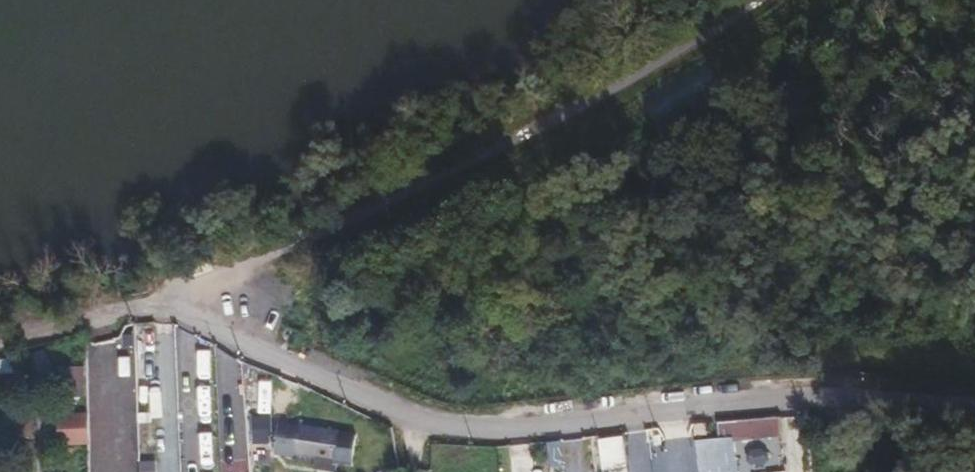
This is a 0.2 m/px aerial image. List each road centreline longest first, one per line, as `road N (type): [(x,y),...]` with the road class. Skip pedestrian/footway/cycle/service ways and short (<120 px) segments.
road 1 (unclassified): [(144,304),(199,321),(382,411),(437,425),(501,428),(875,397),(974,403)]
road 2 (track): [(0,336),(144,304),(763,0)]

